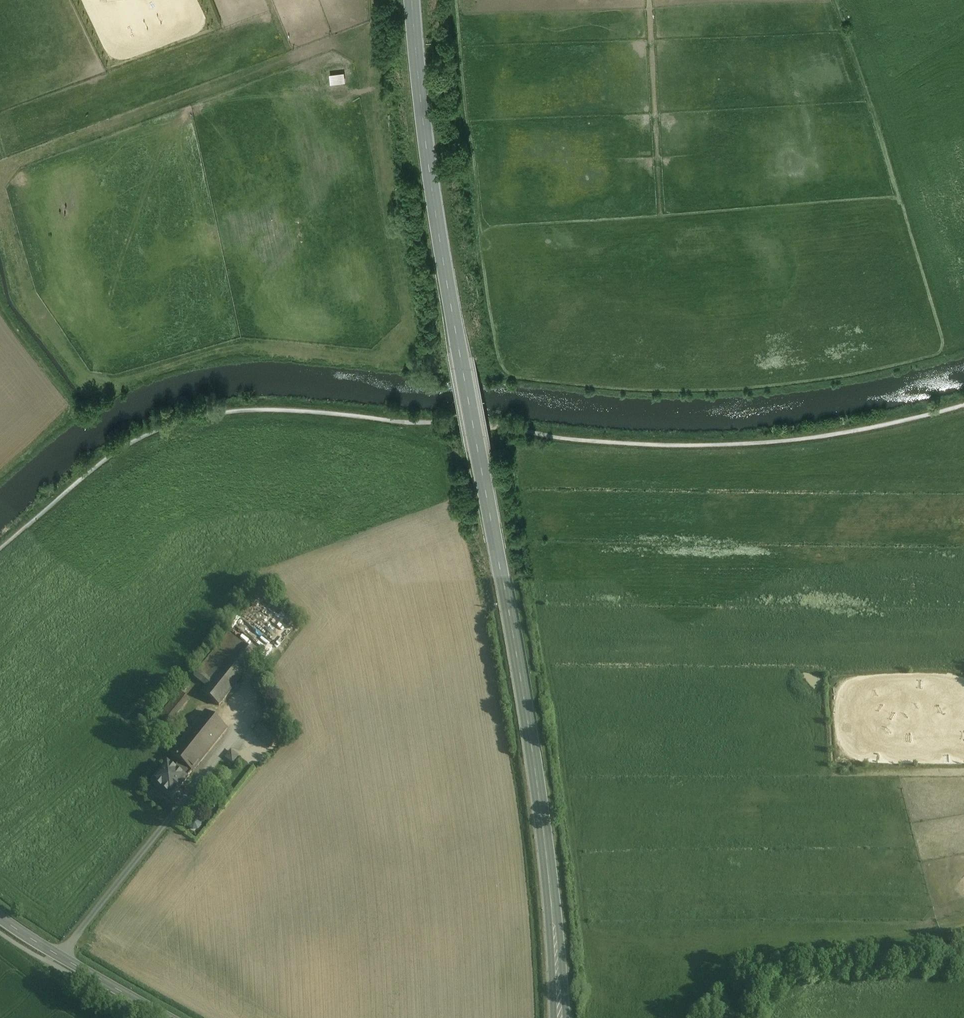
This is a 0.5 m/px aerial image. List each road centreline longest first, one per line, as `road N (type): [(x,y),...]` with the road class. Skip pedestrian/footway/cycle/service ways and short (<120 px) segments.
road 1 (secondary): [(560,1017),(534,766),(441,241),(413,0)]
road 2 (tertiary): [(169,1017),(0,918)]

